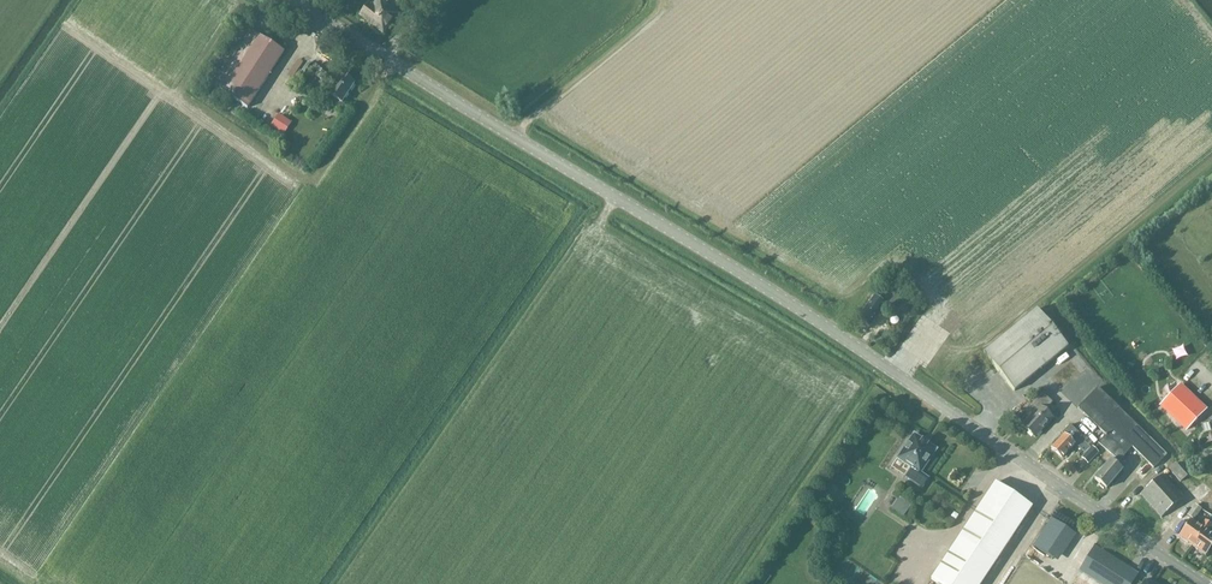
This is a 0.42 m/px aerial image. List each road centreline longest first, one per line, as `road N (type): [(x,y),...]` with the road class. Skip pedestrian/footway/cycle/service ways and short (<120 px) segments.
road 1 (tertiary): [(1202,583),(688,242),(294,0)]

